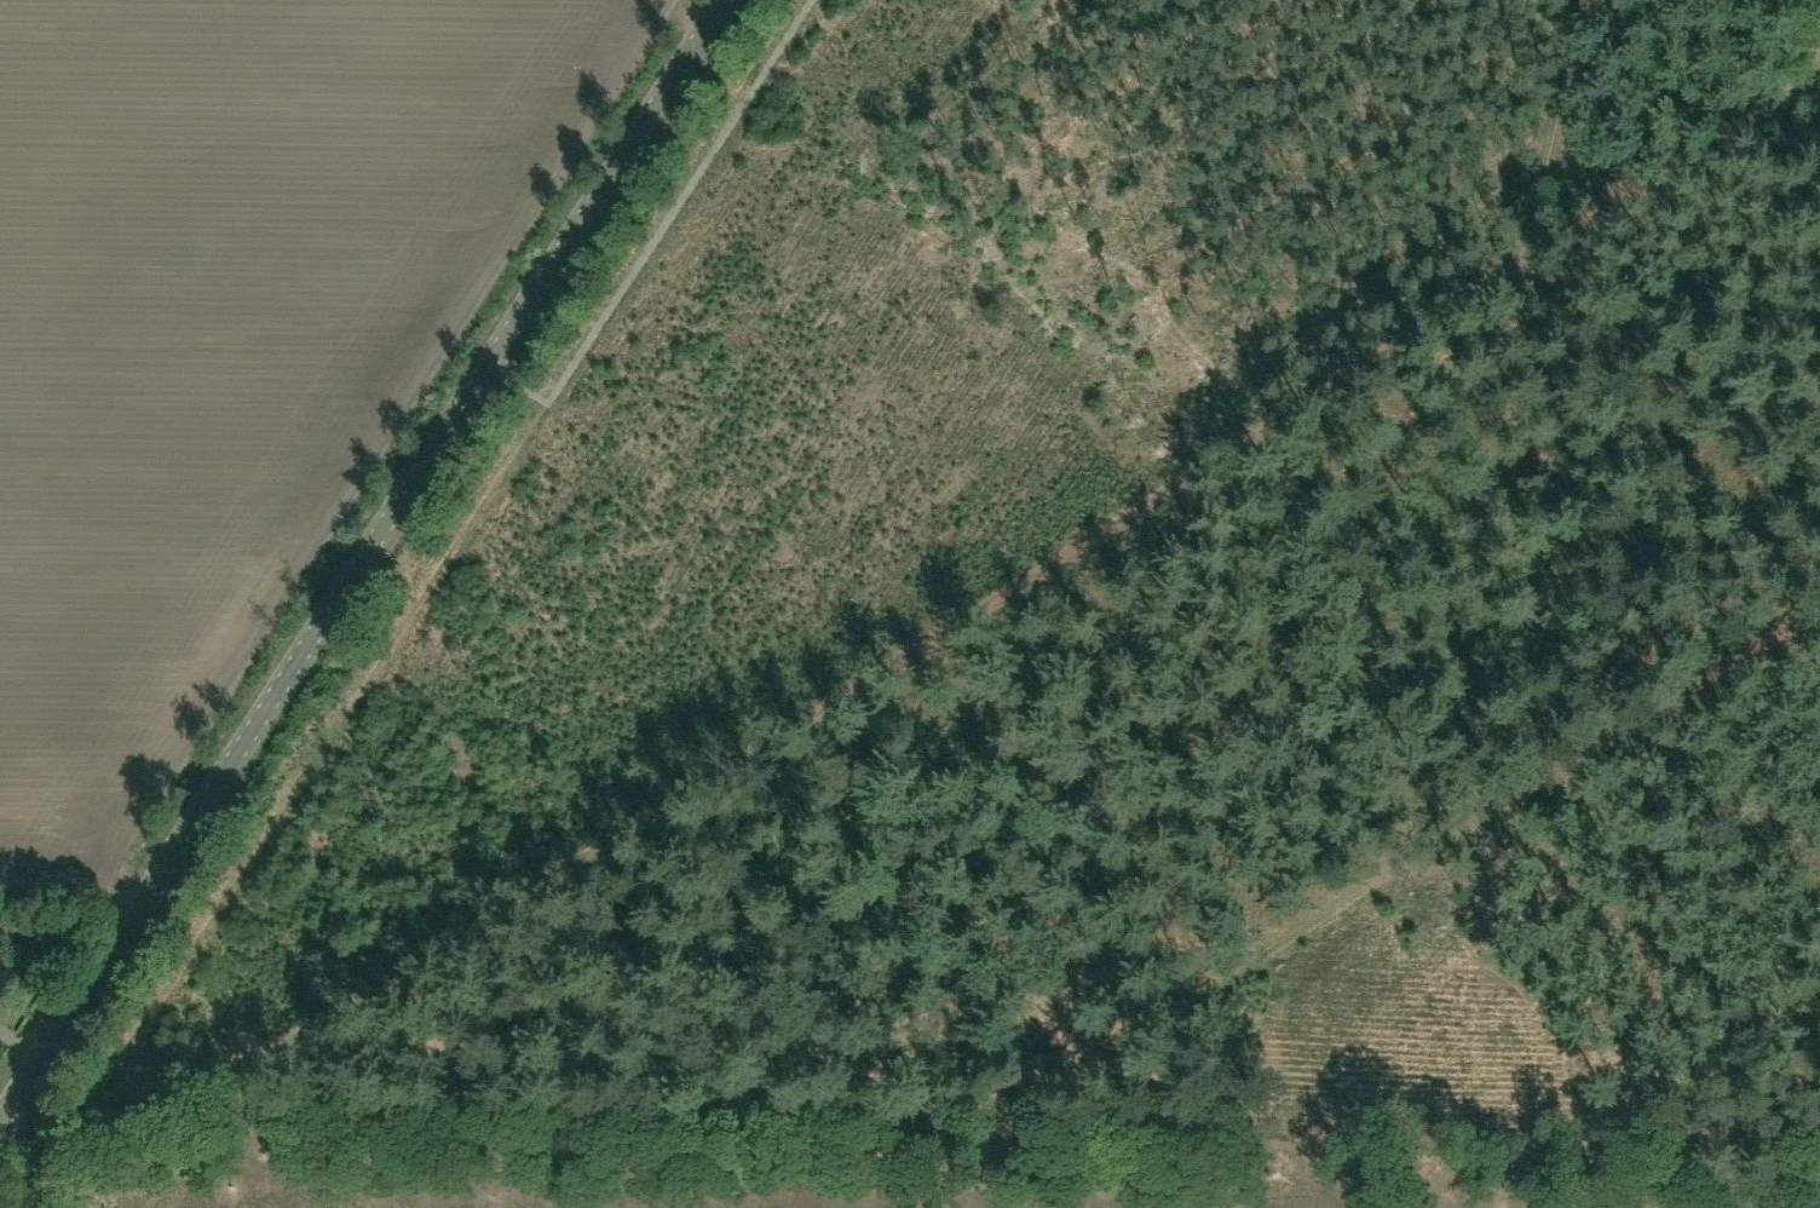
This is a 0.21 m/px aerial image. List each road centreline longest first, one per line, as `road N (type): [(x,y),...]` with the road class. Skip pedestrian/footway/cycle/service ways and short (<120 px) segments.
road 1 (tertiary): [(0,1125),(724,0)]

